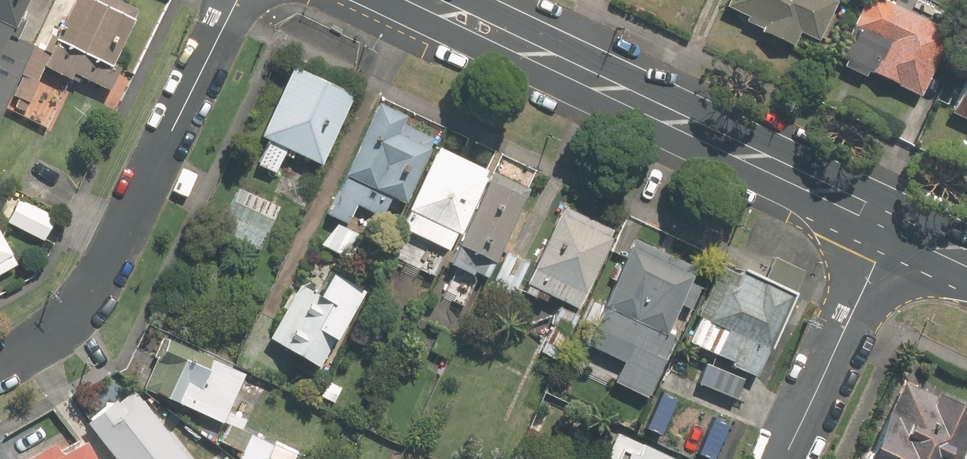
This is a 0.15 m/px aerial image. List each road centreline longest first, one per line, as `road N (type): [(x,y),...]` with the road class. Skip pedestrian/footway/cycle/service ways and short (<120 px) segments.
road 1 (secondary): [(894,221),(429,0)]
road 2 (residential): [(233,0),(82,309),(67,328),(0,367)]
road 3 (residential): [(894,221),(785,458)]

